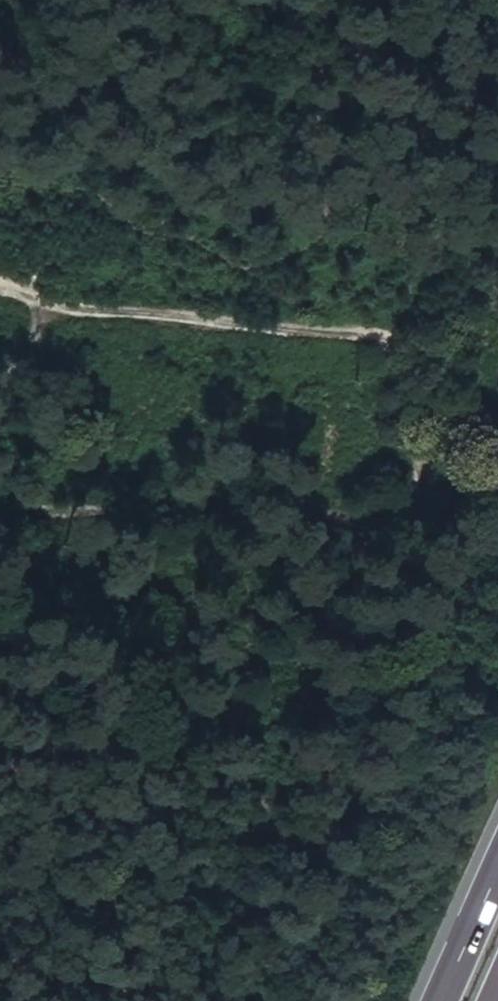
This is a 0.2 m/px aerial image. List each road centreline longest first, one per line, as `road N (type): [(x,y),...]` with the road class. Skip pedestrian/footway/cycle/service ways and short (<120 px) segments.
road 1 (track): [(497,279),(385,336),(52,303),(0,287)]
road 2 (trunk): [(497,879),(443,1000)]

